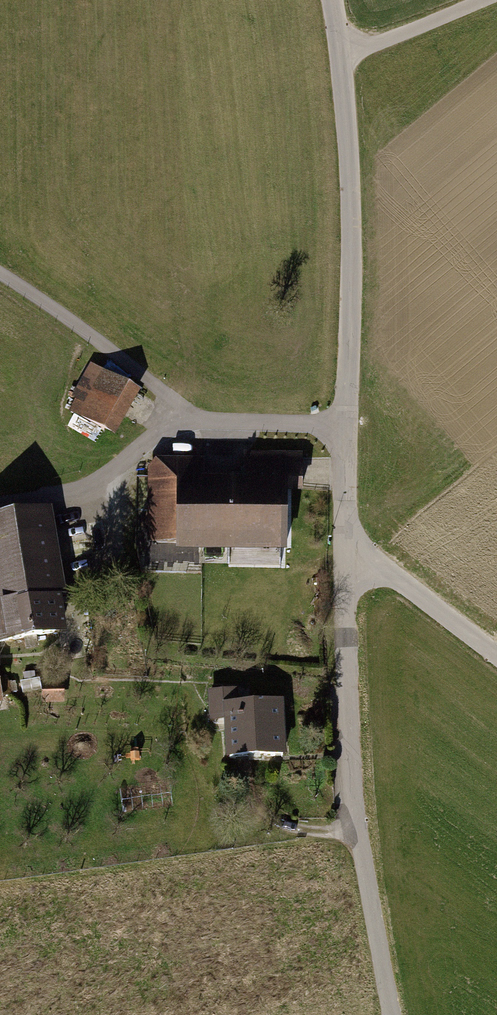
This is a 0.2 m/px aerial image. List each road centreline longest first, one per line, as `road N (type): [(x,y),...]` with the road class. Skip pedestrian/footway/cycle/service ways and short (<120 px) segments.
road 1 (unclassified): [(342,544),(351,264),(340,57)]
road 2 (unclassified): [(393,1014),(353,751),(342,544)]
road 3 (track): [(0,501),(114,485),(171,419),(344,433)]
road 4 (track): [(171,419),(167,400),(0,276)]
road 5 (unclassified): [(496,664),(342,544)]
road 6 (unclassified): [(340,57),(477,0)]

